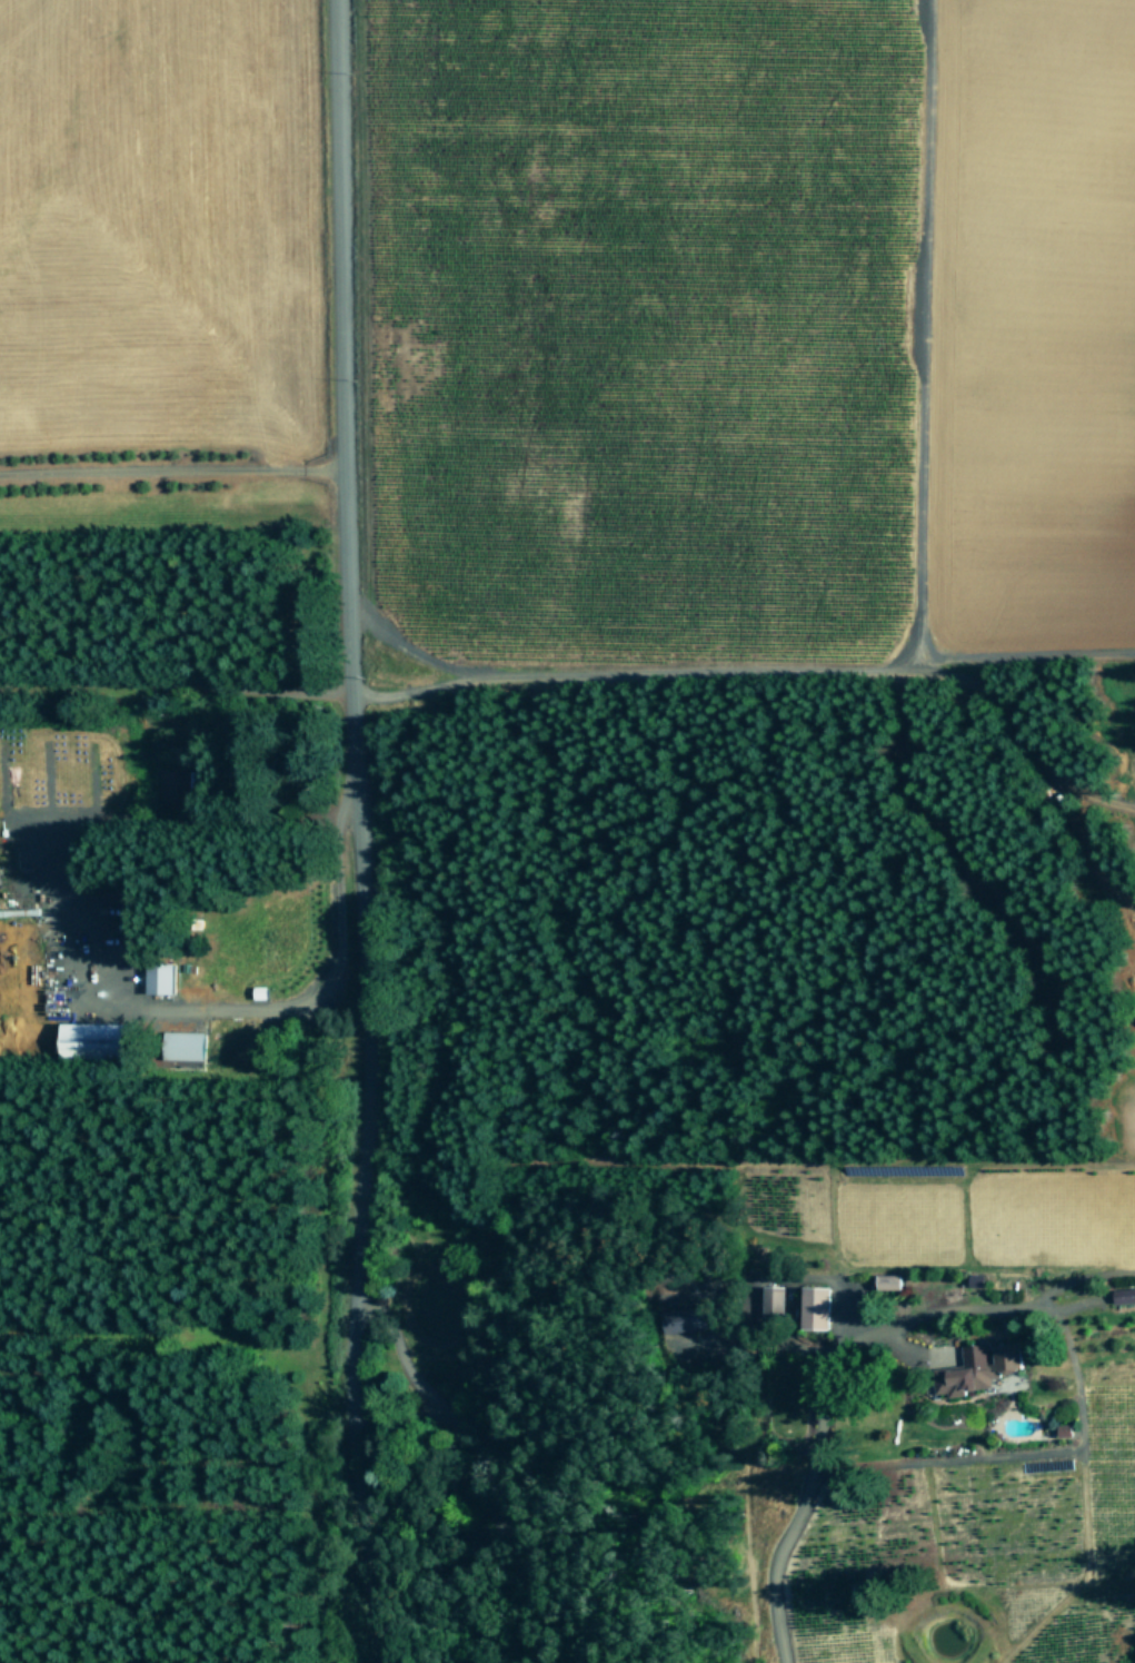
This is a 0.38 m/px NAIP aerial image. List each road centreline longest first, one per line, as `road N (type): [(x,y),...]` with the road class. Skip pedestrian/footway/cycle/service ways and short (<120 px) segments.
road 1 (residential): [(376,1662),(348,1403),(367,1082),(340,469),(333,0)]

